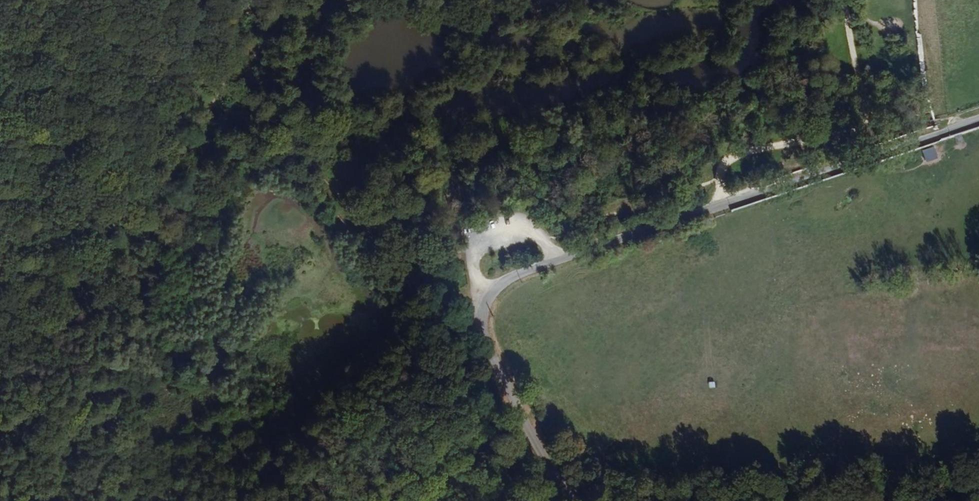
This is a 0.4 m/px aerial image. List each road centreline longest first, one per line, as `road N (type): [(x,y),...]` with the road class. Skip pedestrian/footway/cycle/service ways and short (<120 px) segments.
road 1 (residential): [(978,119),(529,269),(487,294)]
road 2 (unclassified): [(487,294),(481,308),(487,345),(577,500)]

